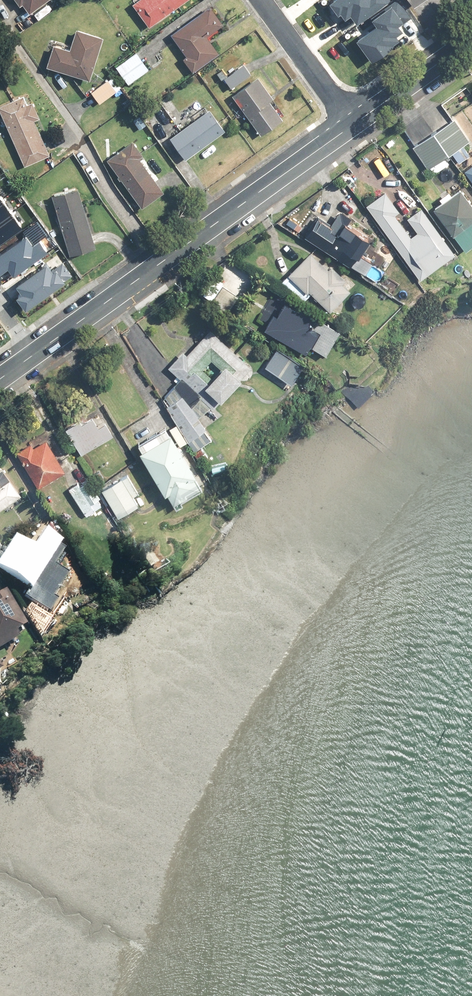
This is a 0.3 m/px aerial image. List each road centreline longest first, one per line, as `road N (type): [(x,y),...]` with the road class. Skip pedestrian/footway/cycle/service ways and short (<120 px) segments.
road 1 (residential): [(33,354),(353,126)]
road 2 (residential): [(353,126),(261,0)]
road 3 (residential): [(353,126),(471,40)]

